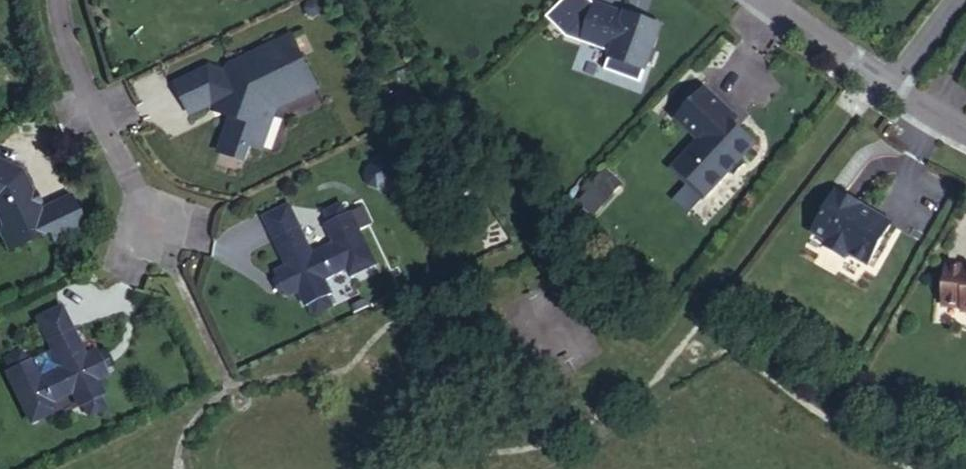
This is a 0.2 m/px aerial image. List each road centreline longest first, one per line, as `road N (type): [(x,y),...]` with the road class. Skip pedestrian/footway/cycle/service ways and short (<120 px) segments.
road 1 (residential): [(60,0),(76,90),(161,251)]
road 2 (residential): [(768,0),(889,91)]

